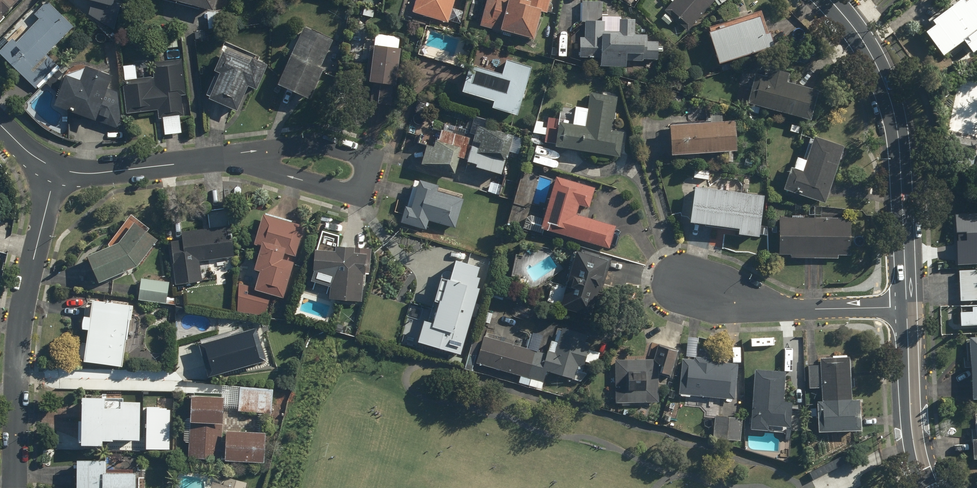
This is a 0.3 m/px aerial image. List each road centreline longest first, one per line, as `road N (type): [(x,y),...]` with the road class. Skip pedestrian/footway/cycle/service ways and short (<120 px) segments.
road 1 (residential): [(907,305),(897,129),(866,49),(829,0)]
road 2 (residential): [(55,174),(21,315),(14,487)]
road 3 (residential): [(224,157),(318,144),(371,159),(362,198),(287,177)]
road 4 (residential): [(907,305),(779,309),(693,289)]
road 5 (residential): [(927,487),(912,446),(907,305)]
road 6 (residential): [(55,174),(224,157)]

